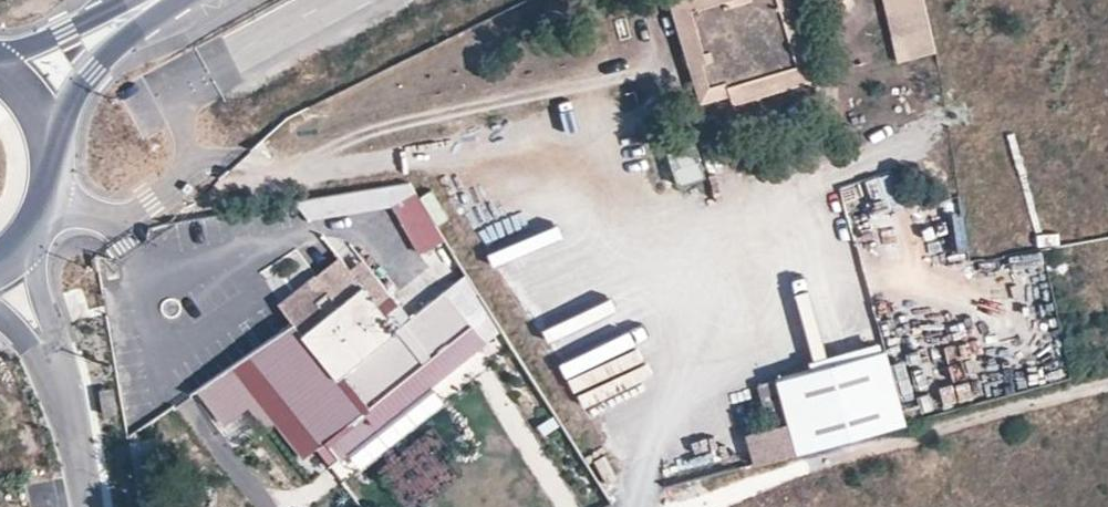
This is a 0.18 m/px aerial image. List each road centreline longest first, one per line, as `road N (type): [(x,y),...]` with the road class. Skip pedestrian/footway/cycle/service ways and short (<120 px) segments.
road 1 (primary): [(51,164),(73,99),(166,0)]
road 2 (primary): [(139,0),(0,61)]
road 3 (residential): [(59,372),(29,230)]
road 4 (residential): [(84,506),(59,372)]

